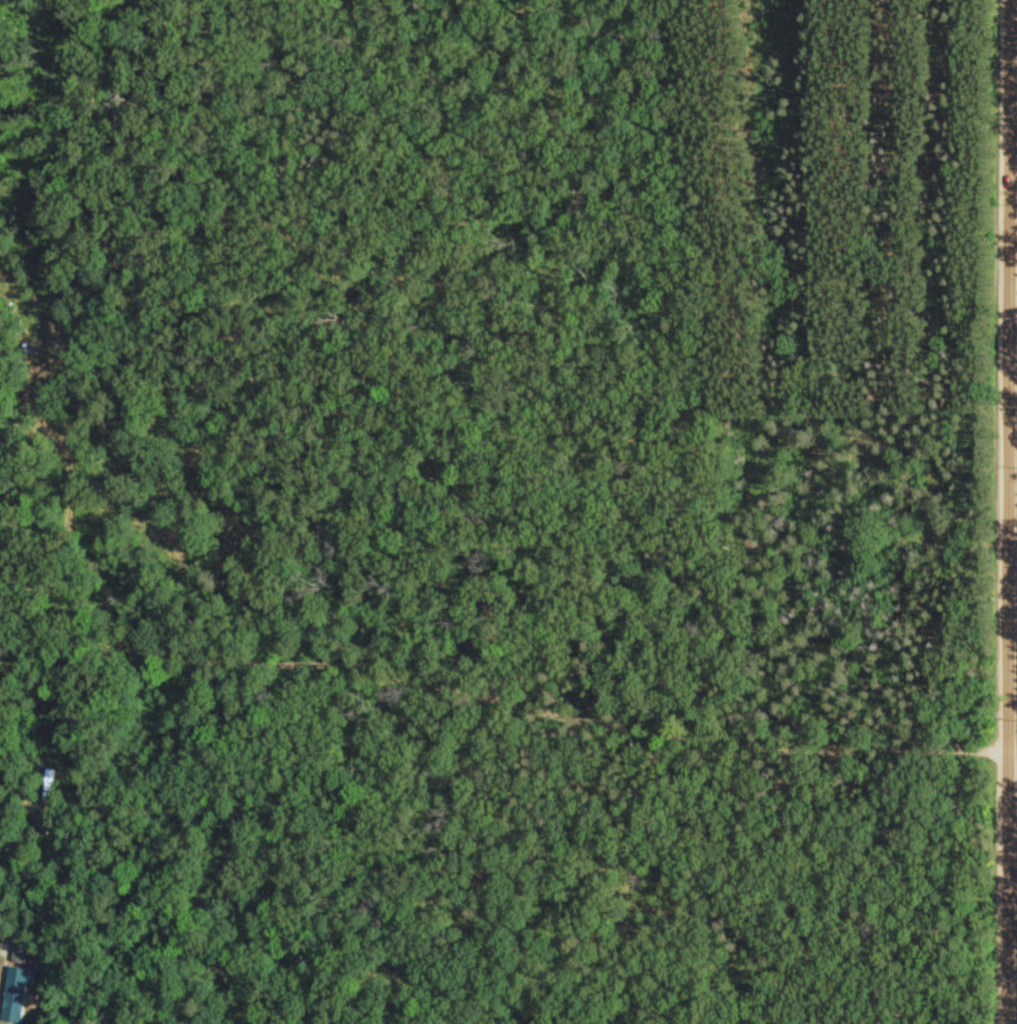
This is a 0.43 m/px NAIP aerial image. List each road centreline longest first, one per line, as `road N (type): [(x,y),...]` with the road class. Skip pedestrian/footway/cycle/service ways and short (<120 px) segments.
road 1 (track): [(1016,759),(646,727),(305,652),(218,663),(105,638),(0,665)]
road 2 (residential): [(1010,756),(1014,0)]
road 3 (residential): [(1010,1023),(1010,756)]

